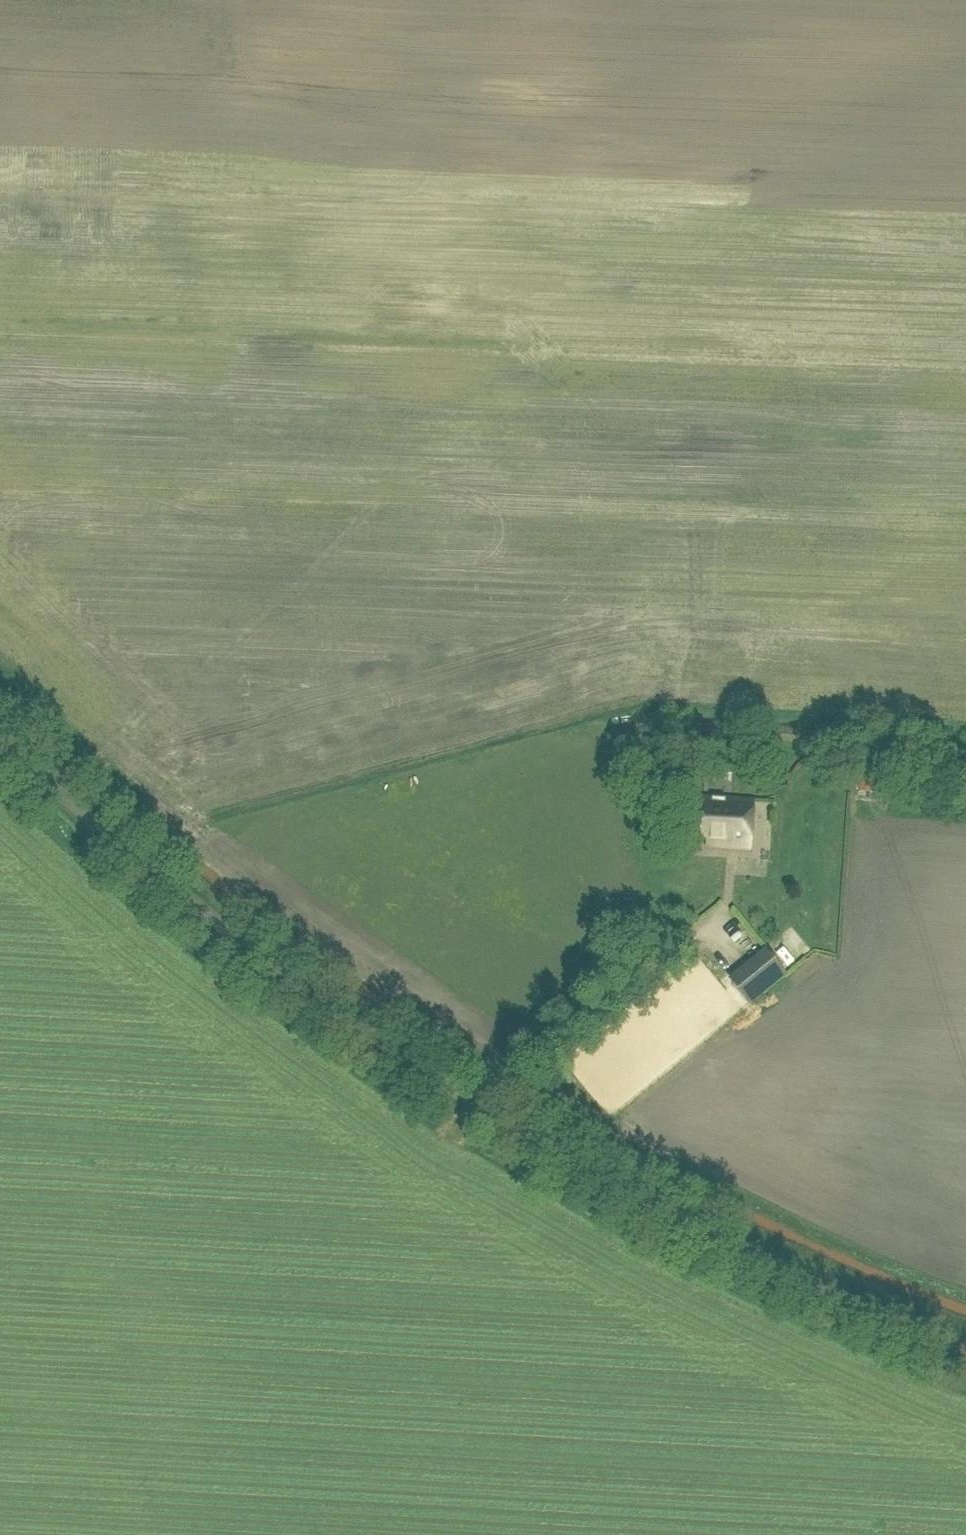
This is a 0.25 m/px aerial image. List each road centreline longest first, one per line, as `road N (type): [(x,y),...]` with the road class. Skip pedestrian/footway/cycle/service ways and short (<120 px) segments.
road 1 (unclassified): [(965,1346),(770,1263),(453,1091),(192,905),(0,736)]

